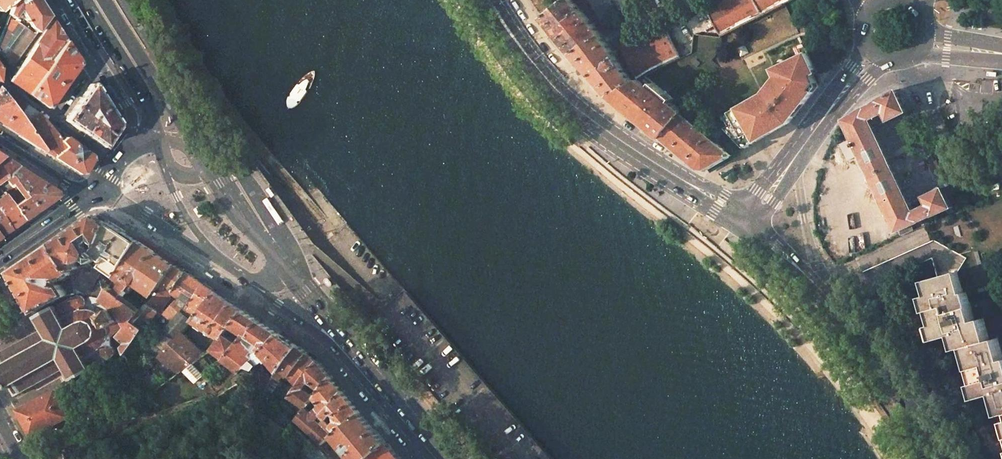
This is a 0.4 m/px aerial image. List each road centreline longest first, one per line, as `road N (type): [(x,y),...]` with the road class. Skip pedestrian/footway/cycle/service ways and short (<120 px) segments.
road 1 (primary): [(954,458),(829,297)]
road 2 (primary): [(596,120),(746,227)]
road 3 (primary): [(85,0),(144,94),(154,138)]
road 4 (primary): [(829,297),(805,218),(800,149)]
road 5 (residential): [(596,120),(605,107),(525,0)]
road 6 (primary): [(189,121),(105,0)]
road 7 (tertiary): [(98,194),(221,267)]
road 8 (primary): [(437,458),(343,351)]
road 9 (primary): [(189,121),(127,0)]
road 10 (tertiary): [(160,152),(183,211),(221,267)]
road 11 (primary): [(278,260),(204,152)]
road 12 (residential): [(239,278),(343,351)]

